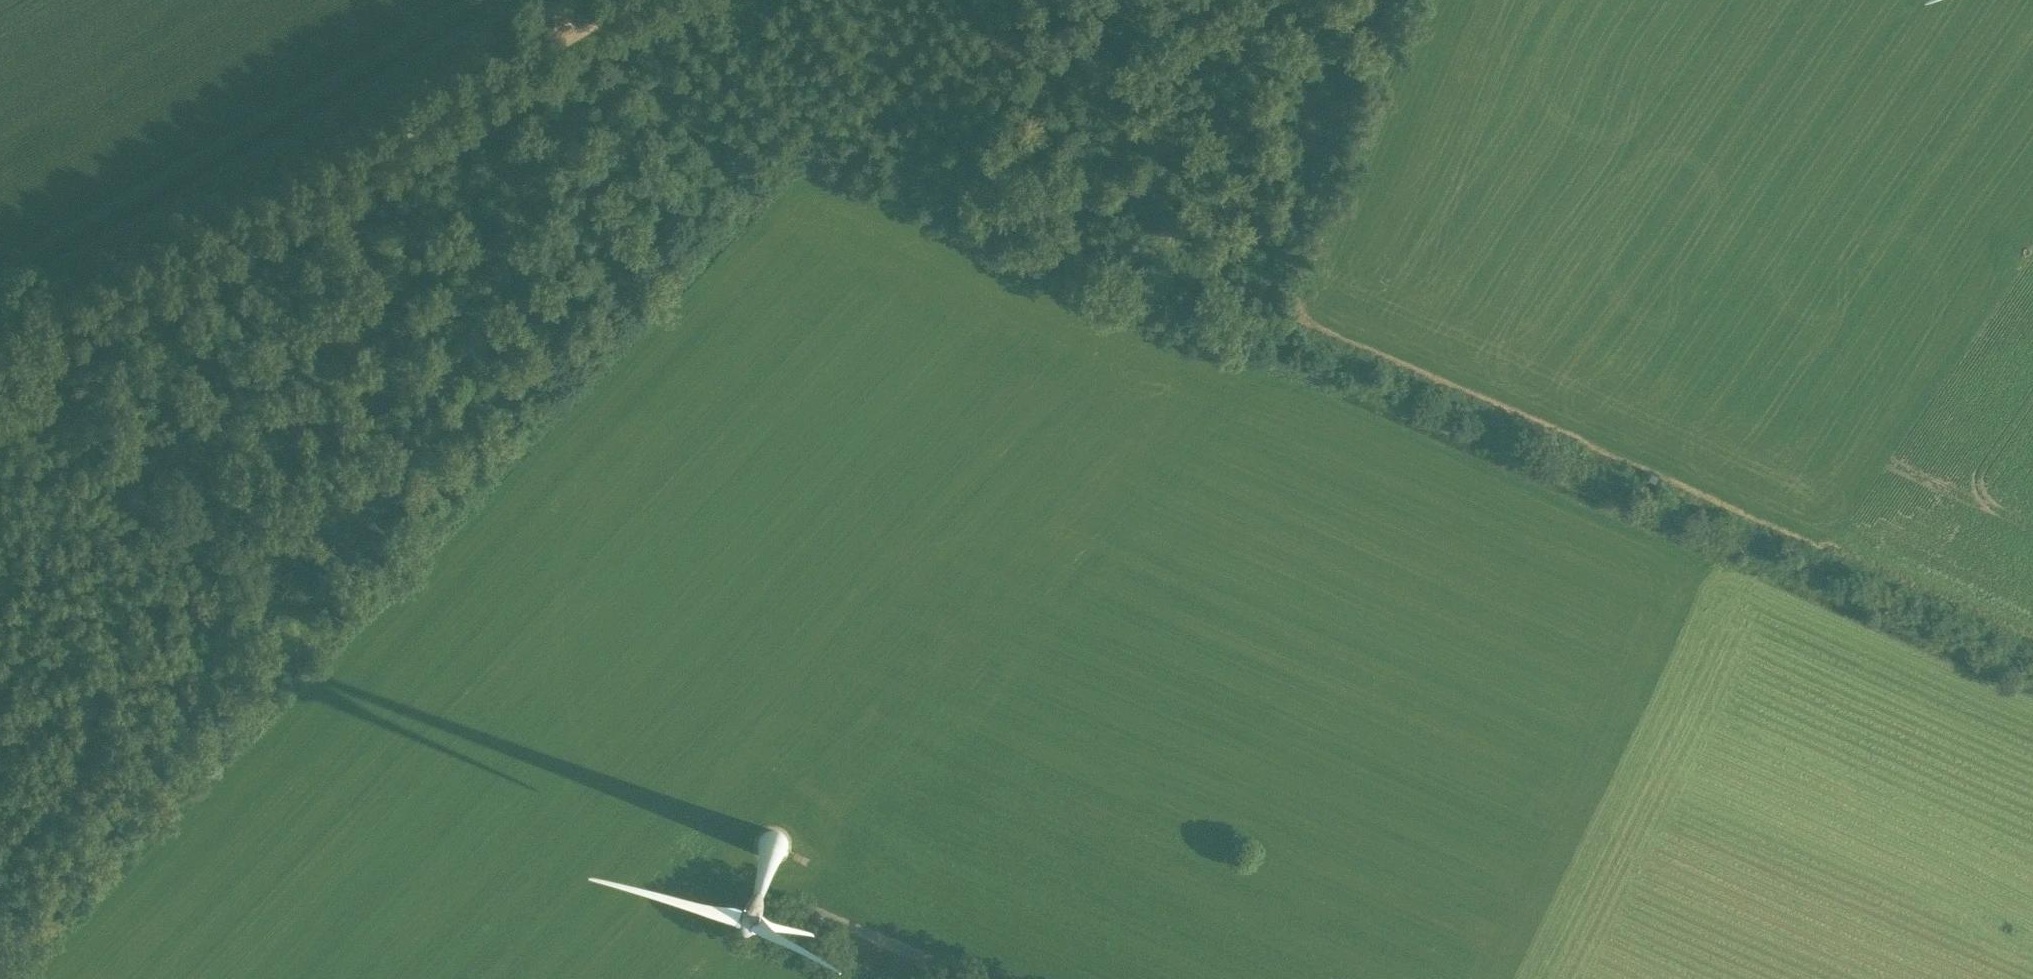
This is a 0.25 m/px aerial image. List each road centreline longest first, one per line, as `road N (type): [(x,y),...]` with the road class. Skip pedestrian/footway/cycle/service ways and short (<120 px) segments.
road 1 (track): [(0,363),(627,0)]

